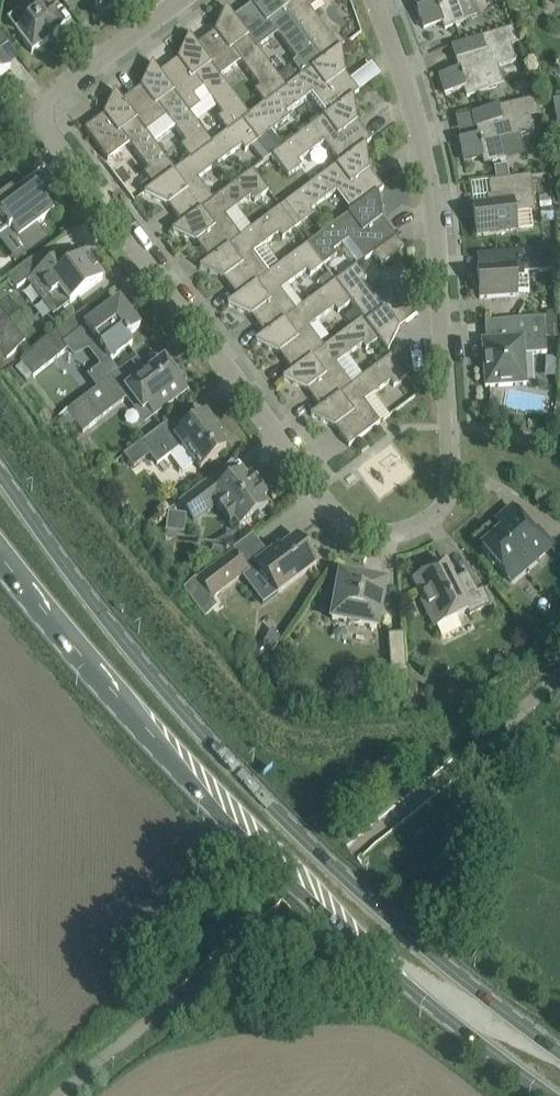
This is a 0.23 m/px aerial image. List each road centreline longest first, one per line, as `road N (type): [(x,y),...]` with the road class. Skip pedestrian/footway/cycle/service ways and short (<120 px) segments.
road 1 (residential): [(373,0),(408,88),(436,236),(453,471),(436,512),(418,527),(373,534),(333,512),(44,116)]
road 2 (primary): [(559,1053),(385,917),(274,809),(111,627),(0,470)]
road 3 (primary): [(0,553),(142,734),(231,828),(379,964),(552,1095)]
road 4 (residential): [(44,116),(45,101),(60,86),(178,0)]

